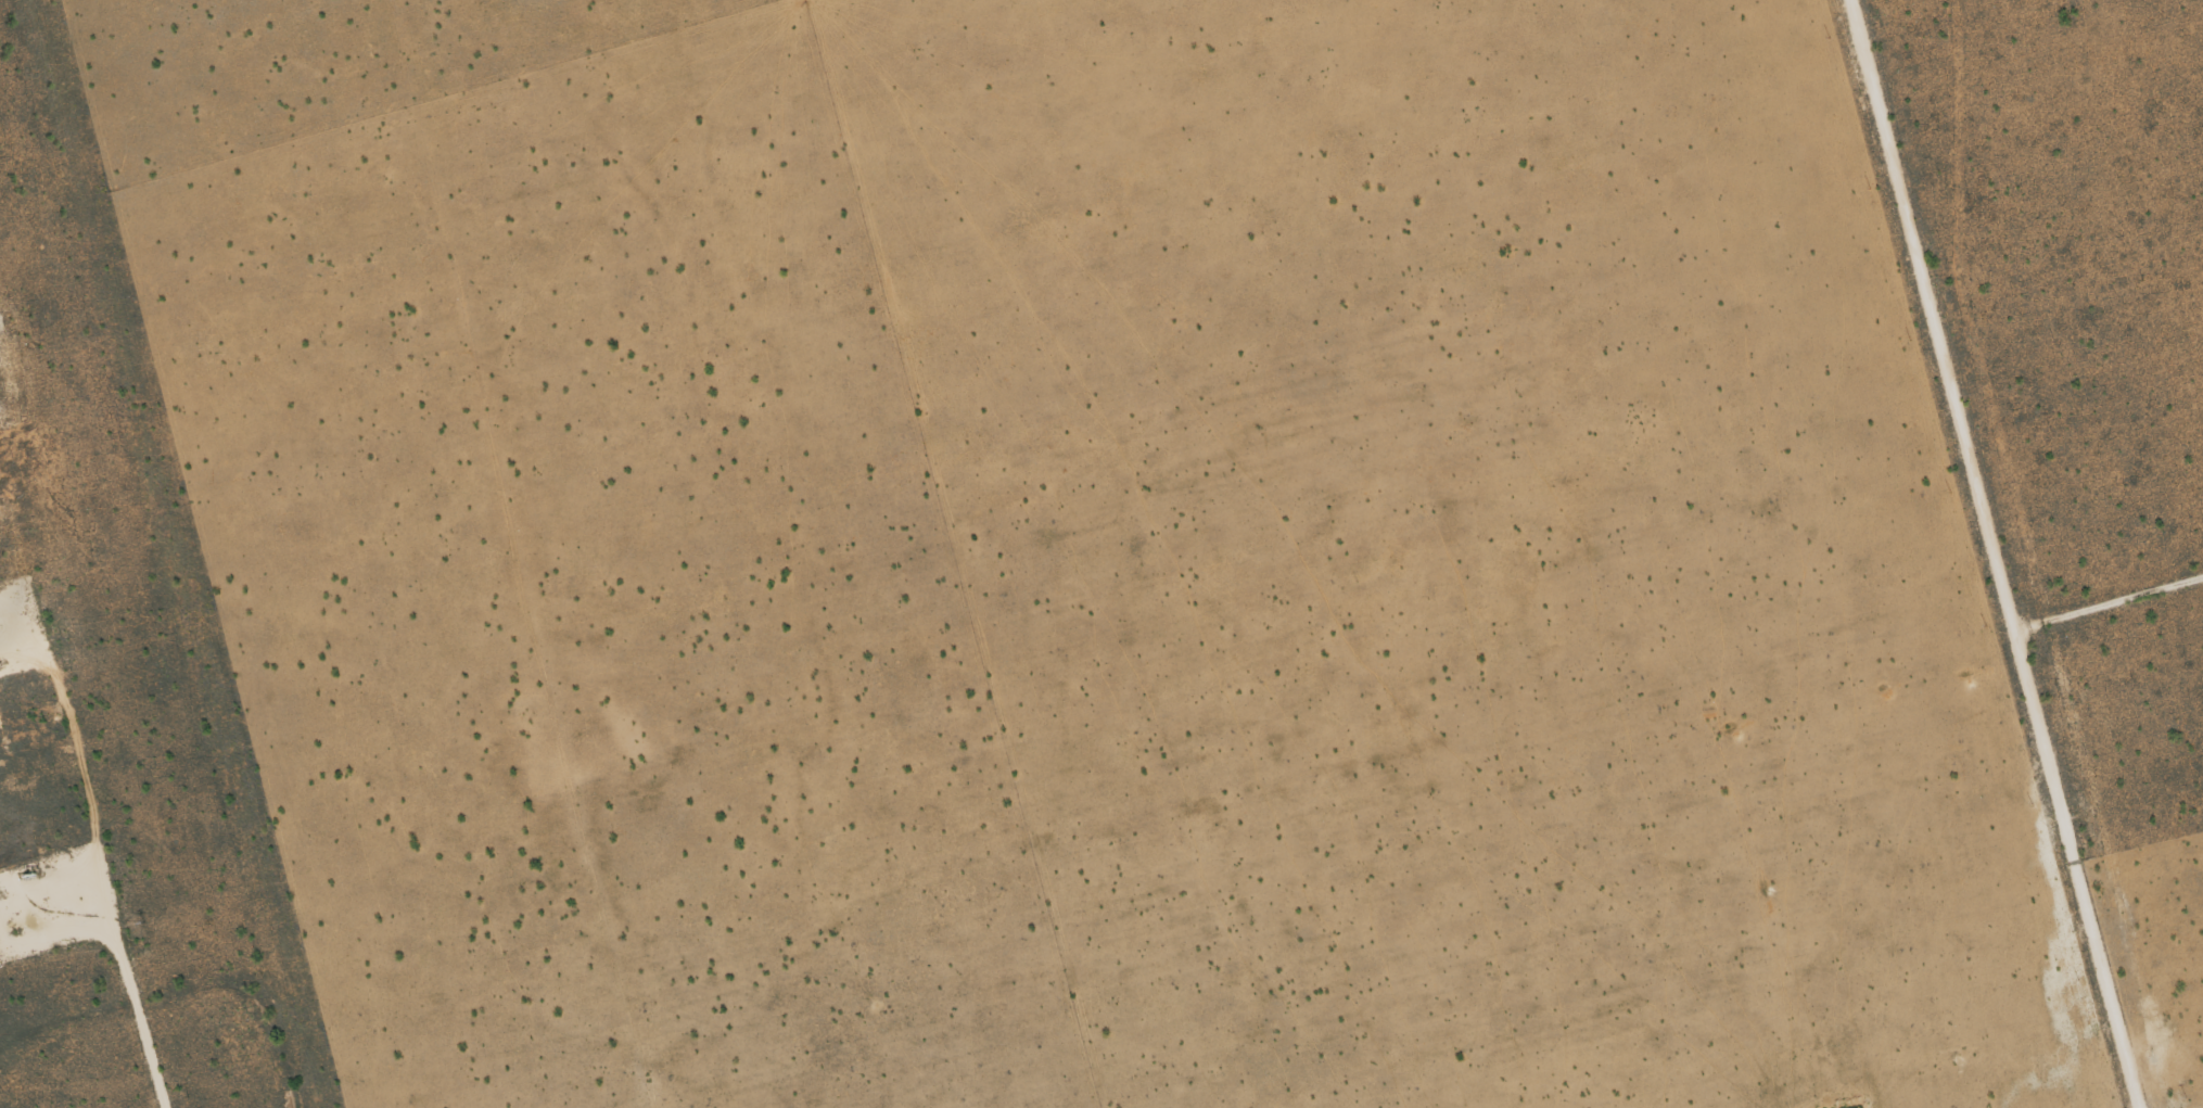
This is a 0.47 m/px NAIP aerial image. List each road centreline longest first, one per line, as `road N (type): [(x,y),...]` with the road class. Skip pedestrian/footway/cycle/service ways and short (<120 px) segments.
road 1 (track): [(2145,1107),(1851,0)]

